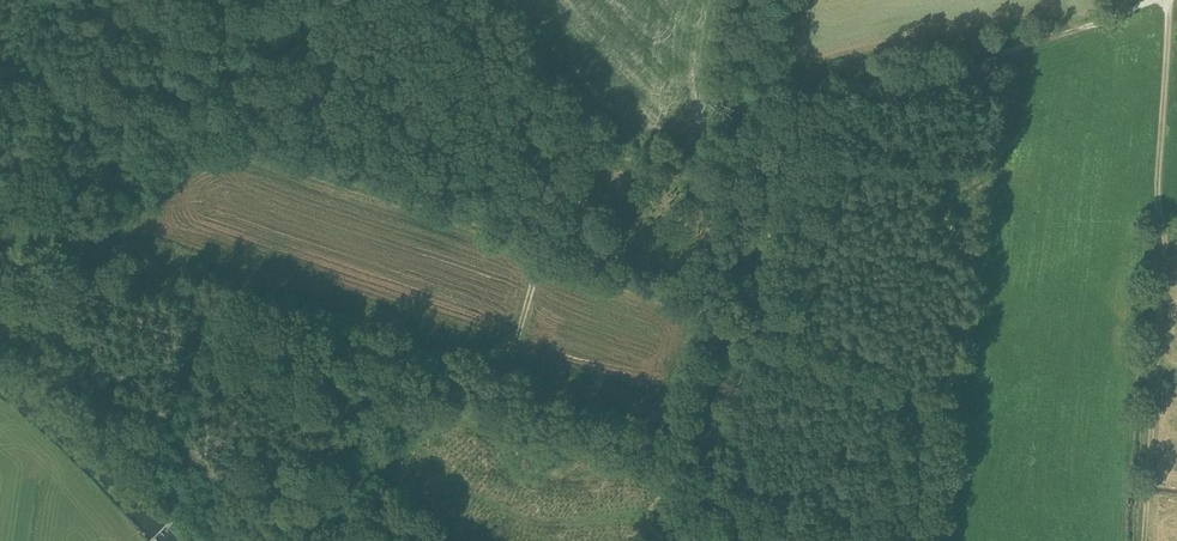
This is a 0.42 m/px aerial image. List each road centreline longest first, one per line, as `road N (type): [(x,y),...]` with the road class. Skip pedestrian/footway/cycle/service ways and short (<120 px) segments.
road 1 (track): [(709,540),(719,431),(763,317),(769,212),(790,169),(835,124),(1000,49),(1124,20),(1167,0)]

